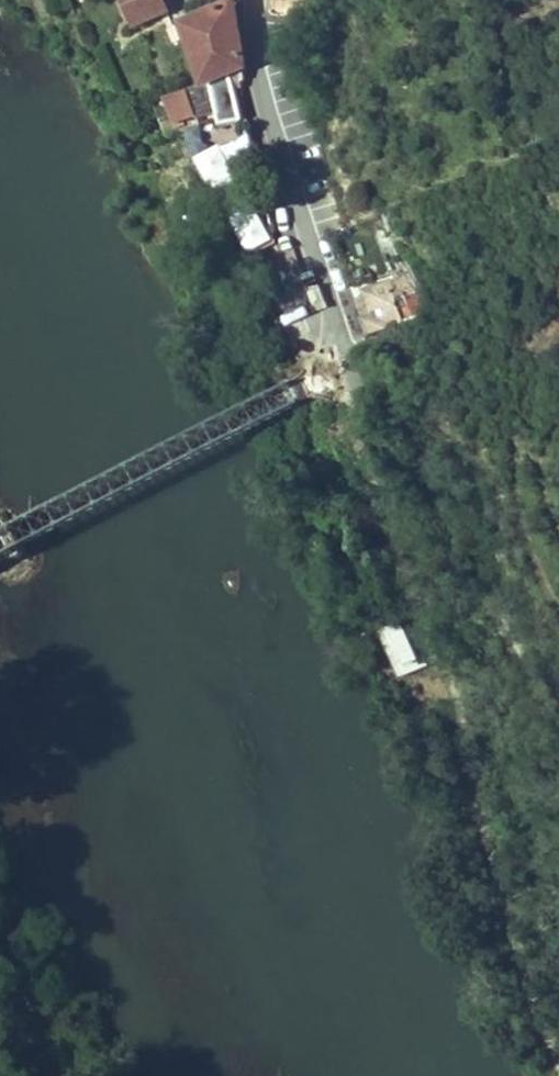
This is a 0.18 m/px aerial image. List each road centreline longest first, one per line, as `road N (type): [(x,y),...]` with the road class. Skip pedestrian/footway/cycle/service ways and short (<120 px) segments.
road 1 (track): [(551,1013),(459,631),(331,361)]
road 2 (unclassified): [(0,542),(293,394),(331,361)]
road 3 (residential): [(331,361),(333,314),(322,268),(262,92),(257,0)]

